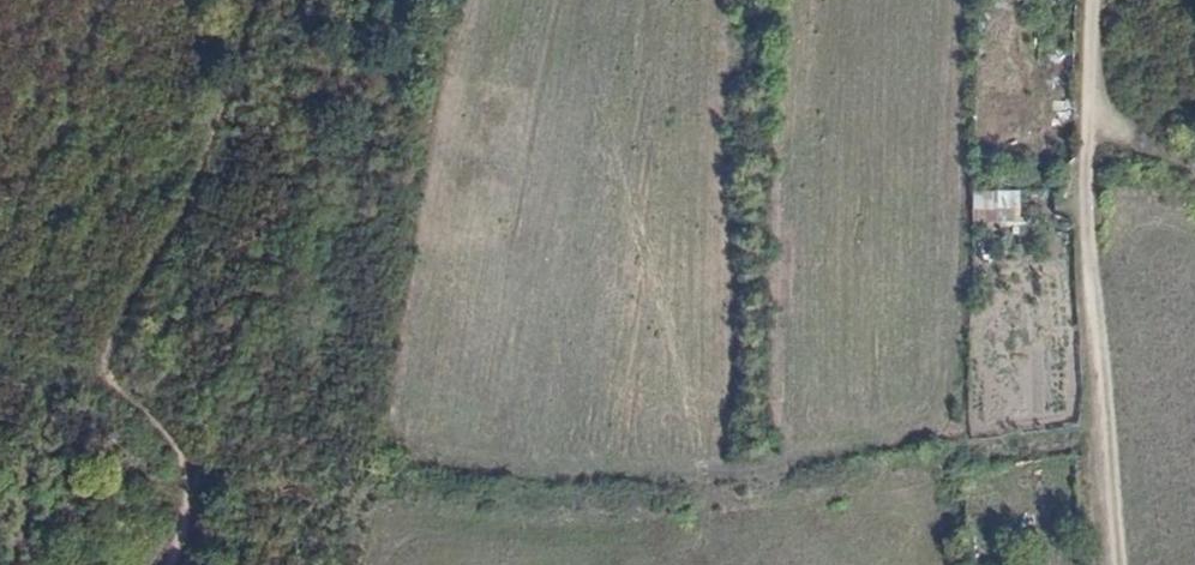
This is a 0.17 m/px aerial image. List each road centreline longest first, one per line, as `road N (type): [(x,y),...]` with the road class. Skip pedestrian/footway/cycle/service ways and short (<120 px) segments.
road 1 (track): [(267,0),(206,177),(129,307),(104,381),(160,415),(193,468),(199,525),(181,564)]
road 2 (track): [(1096,0),(1088,116),(1110,564)]

